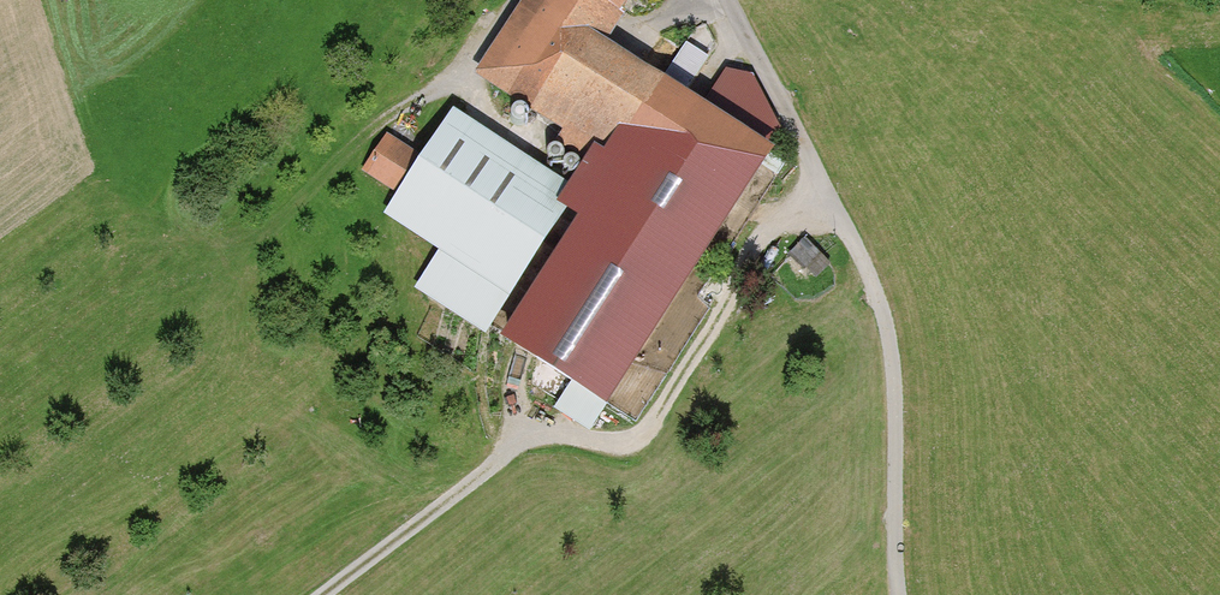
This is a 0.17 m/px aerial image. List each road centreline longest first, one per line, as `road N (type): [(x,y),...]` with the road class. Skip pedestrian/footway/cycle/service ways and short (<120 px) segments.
road 1 (track): [(321,594),(516,448),(561,431),(623,445),(642,441),(753,251),(825,184)]
road 2 (track): [(731,0),(883,291),(900,440),(904,594)]
road 3 (track): [(514,0),(464,71),(497,125),(539,150)]

